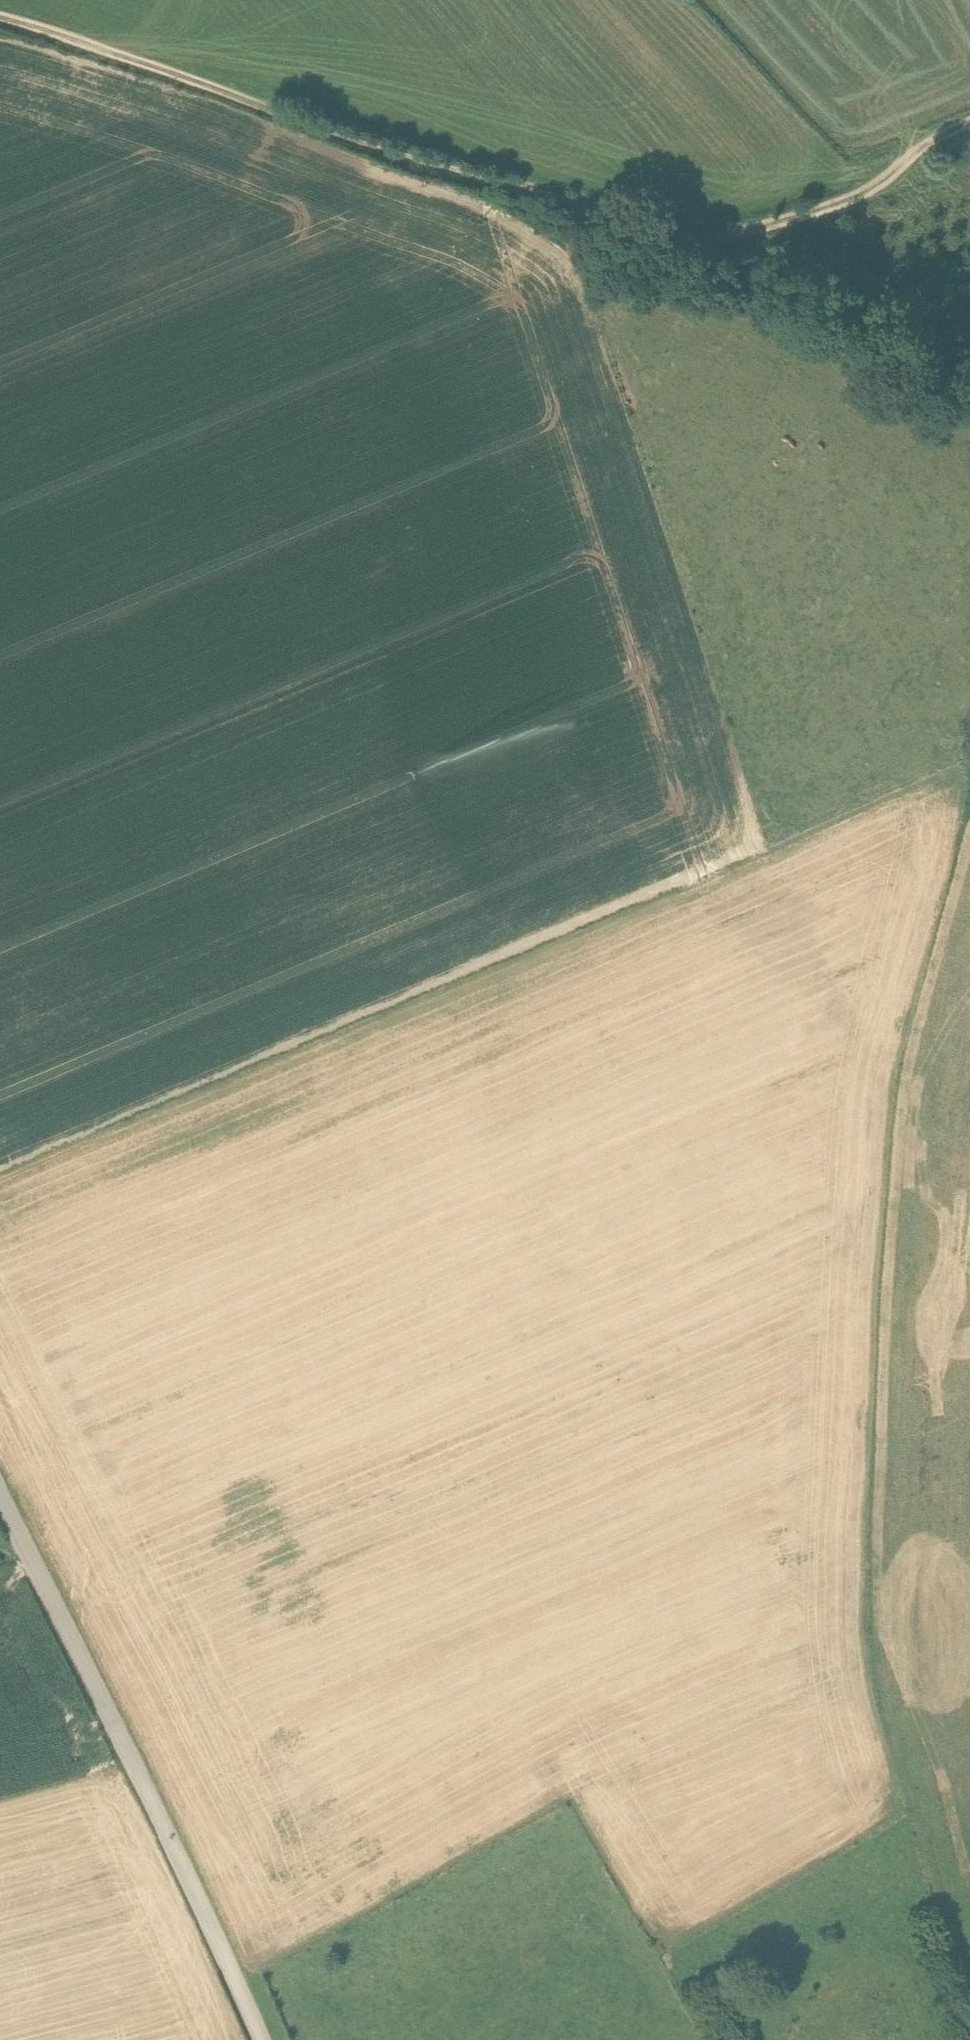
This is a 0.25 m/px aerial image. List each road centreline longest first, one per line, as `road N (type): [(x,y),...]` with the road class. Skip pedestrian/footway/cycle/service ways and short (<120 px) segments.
road 1 (track): [(0,18),(680,237)]
road 2 (tertiary): [(260,2039),(0,1498)]
road 3 (track): [(680,237),(815,295),(969,378)]
road 4 (track): [(680,237),(738,234),(855,199),(969,125)]

